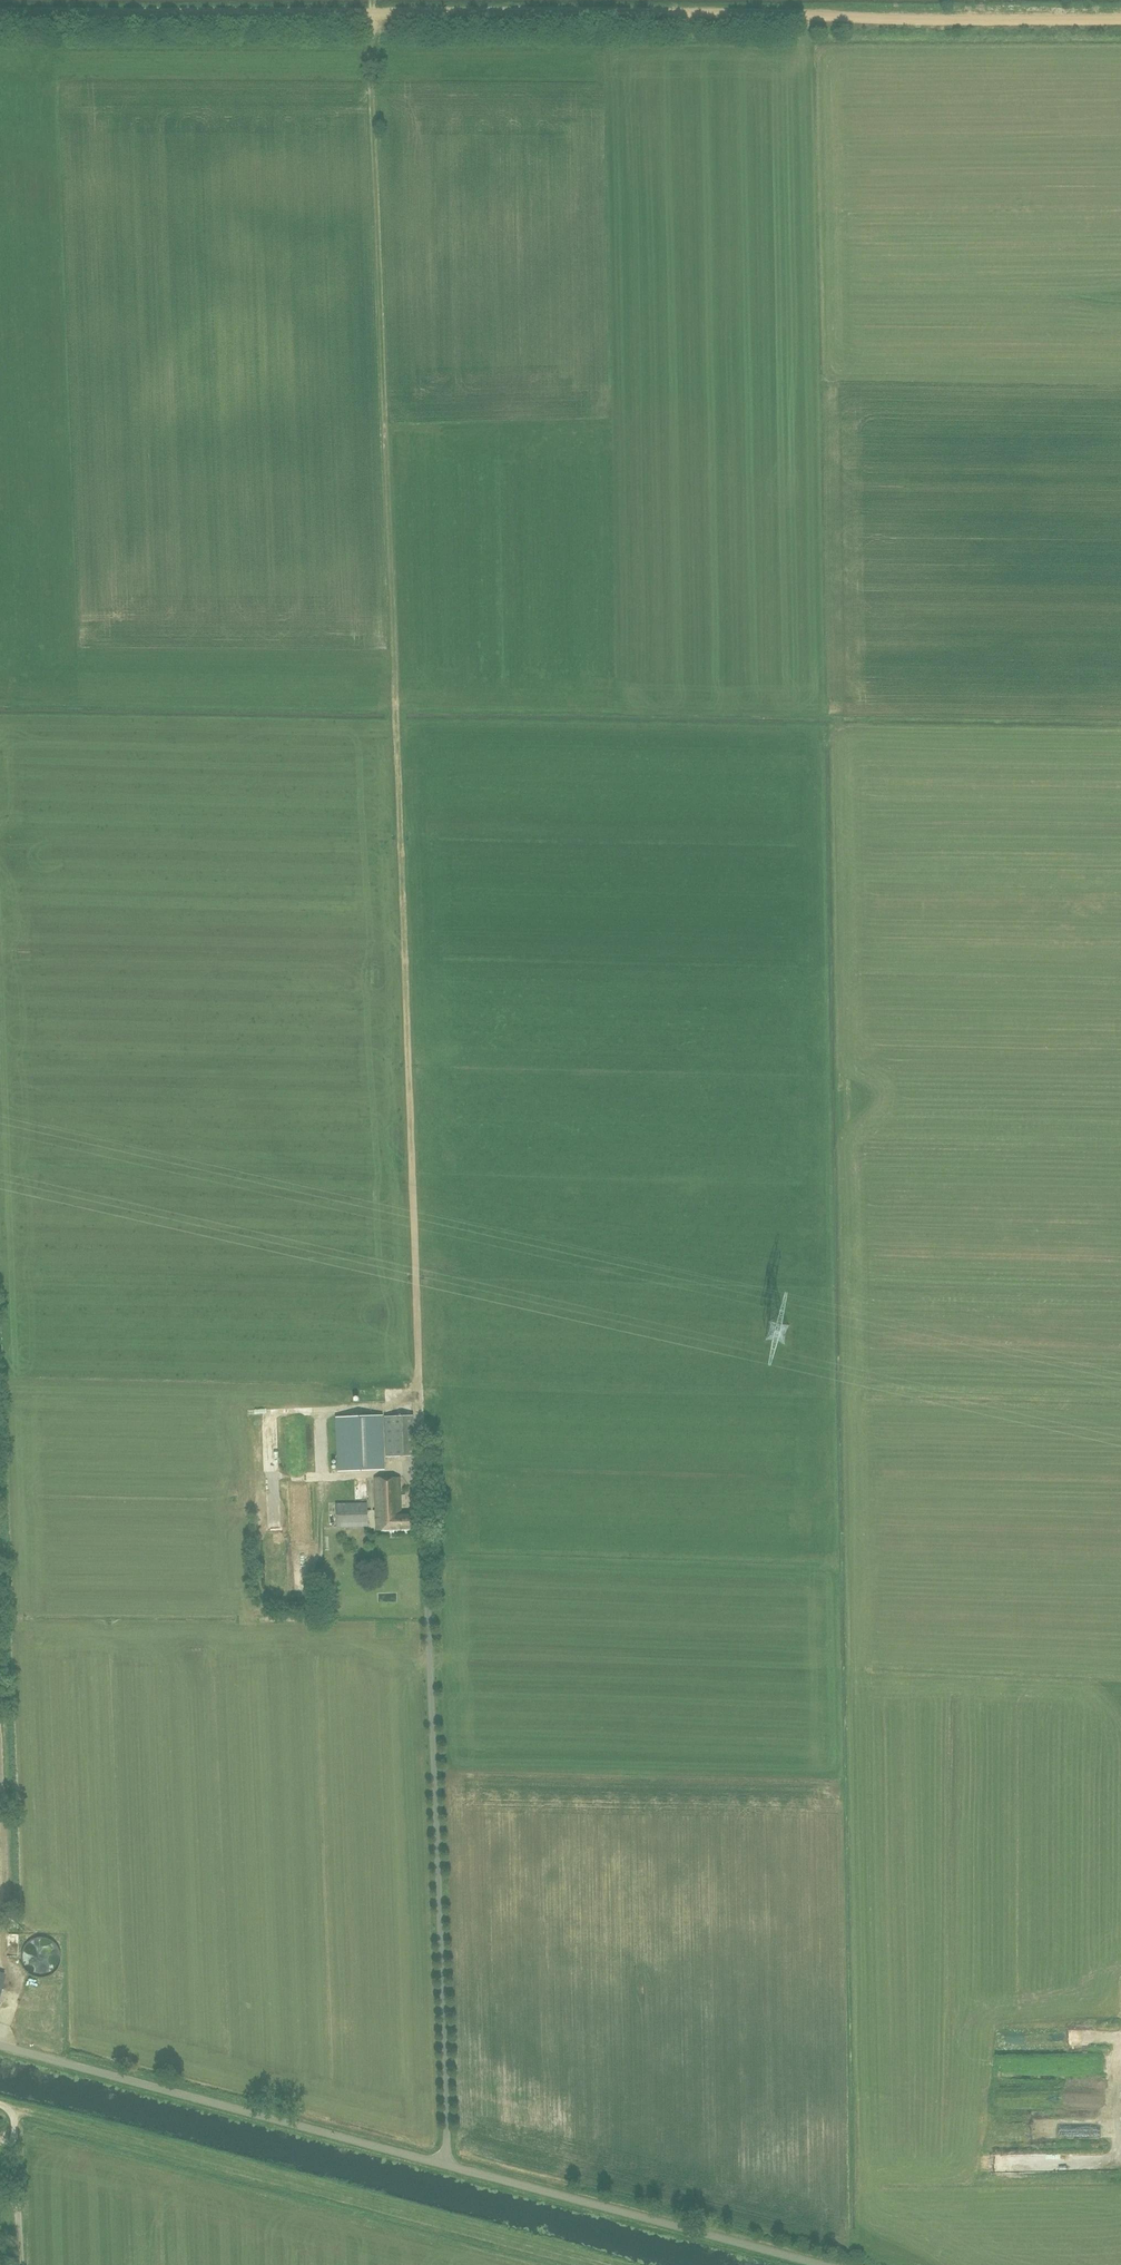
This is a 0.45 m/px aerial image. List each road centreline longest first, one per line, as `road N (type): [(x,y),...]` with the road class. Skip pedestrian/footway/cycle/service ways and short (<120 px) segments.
road 1 (track): [(370,16),(420,1384)]
road 2 (unclassified): [(827,2264),(0,2047)]
road 3 (track): [(1120,16),(370,16)]
road 4 (track): [(603,2264),(11,2111)]
road 5 (track): [(370,16),(0,15)]
road 6 (unclassified): [(22,2264),(11,2111)]

